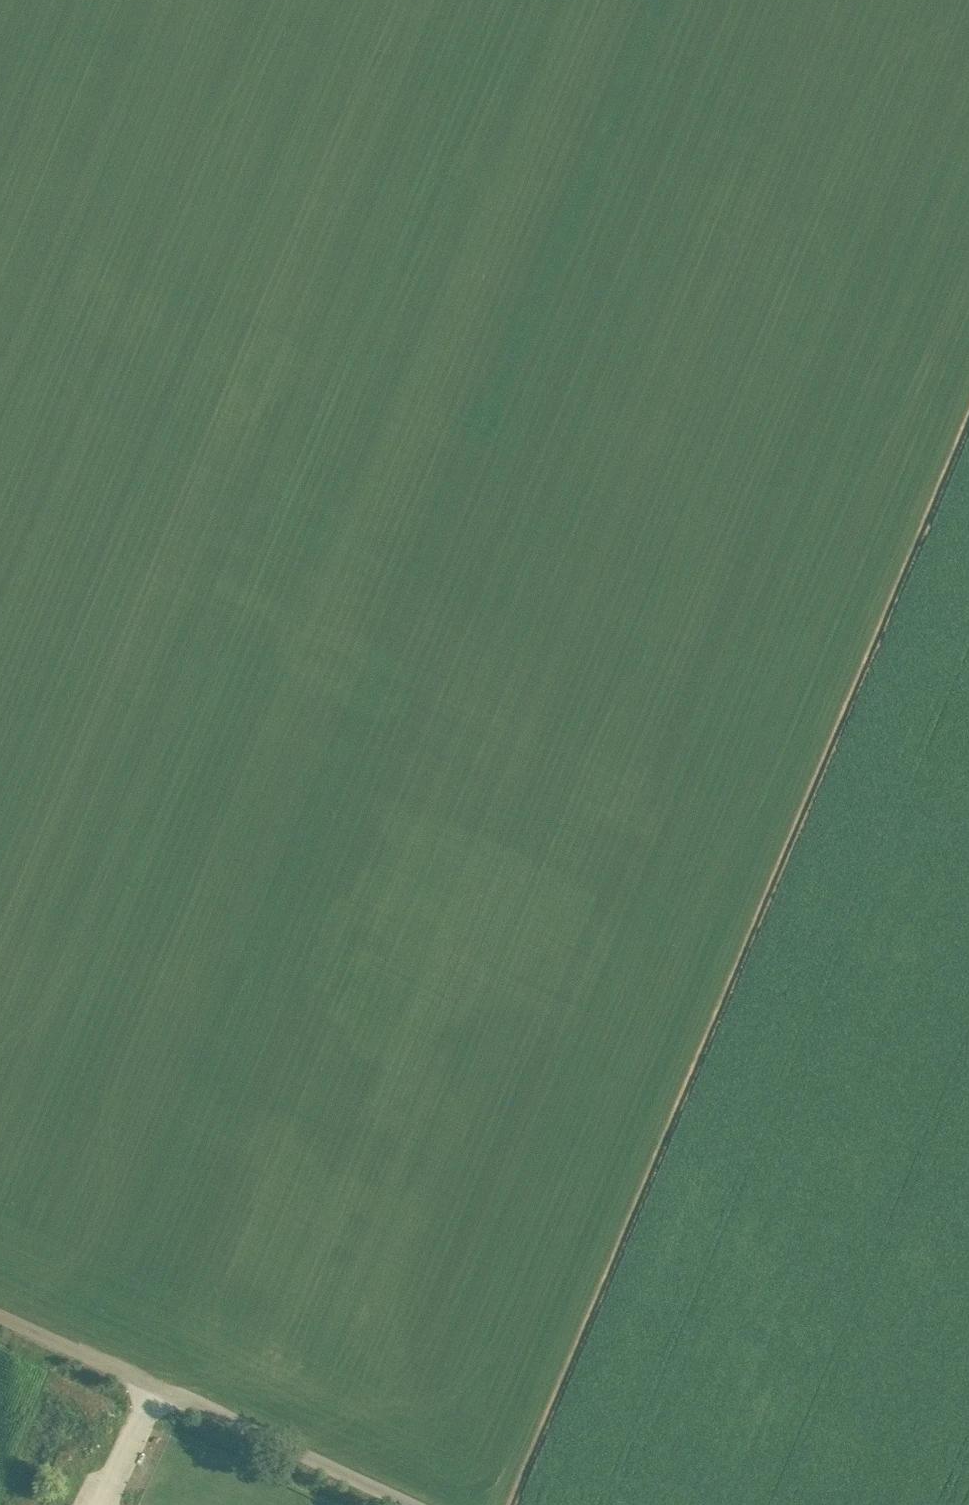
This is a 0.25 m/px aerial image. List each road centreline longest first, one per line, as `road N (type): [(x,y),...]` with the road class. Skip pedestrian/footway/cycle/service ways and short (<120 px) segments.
road 1 (track): [(0,1318),(407,1504)]

